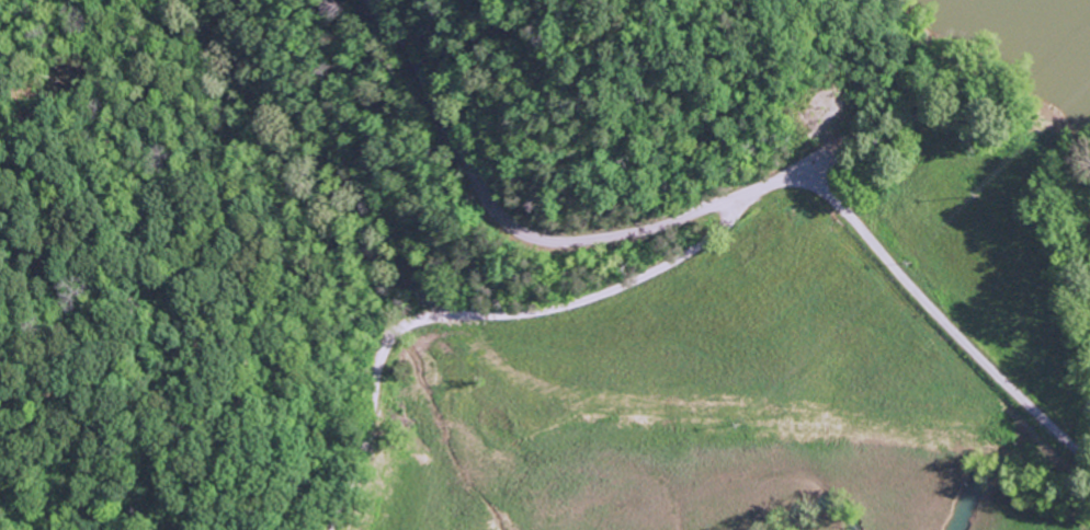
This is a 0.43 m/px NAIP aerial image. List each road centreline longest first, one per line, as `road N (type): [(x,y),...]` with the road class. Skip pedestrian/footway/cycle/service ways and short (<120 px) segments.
road 1 (residential): [(325,529),(365,428),(370,364),(388,322),(420,312),(512,308),(605,285),(684,250),(734,208),(740,188)]
road 2 (residential): [(740,188),(622,234),(574,240),(516,226),(475,185),(379,0)]
road 3 (residential): [(1089,461),(955,335),(824,193),(783,180),(740,188)]

